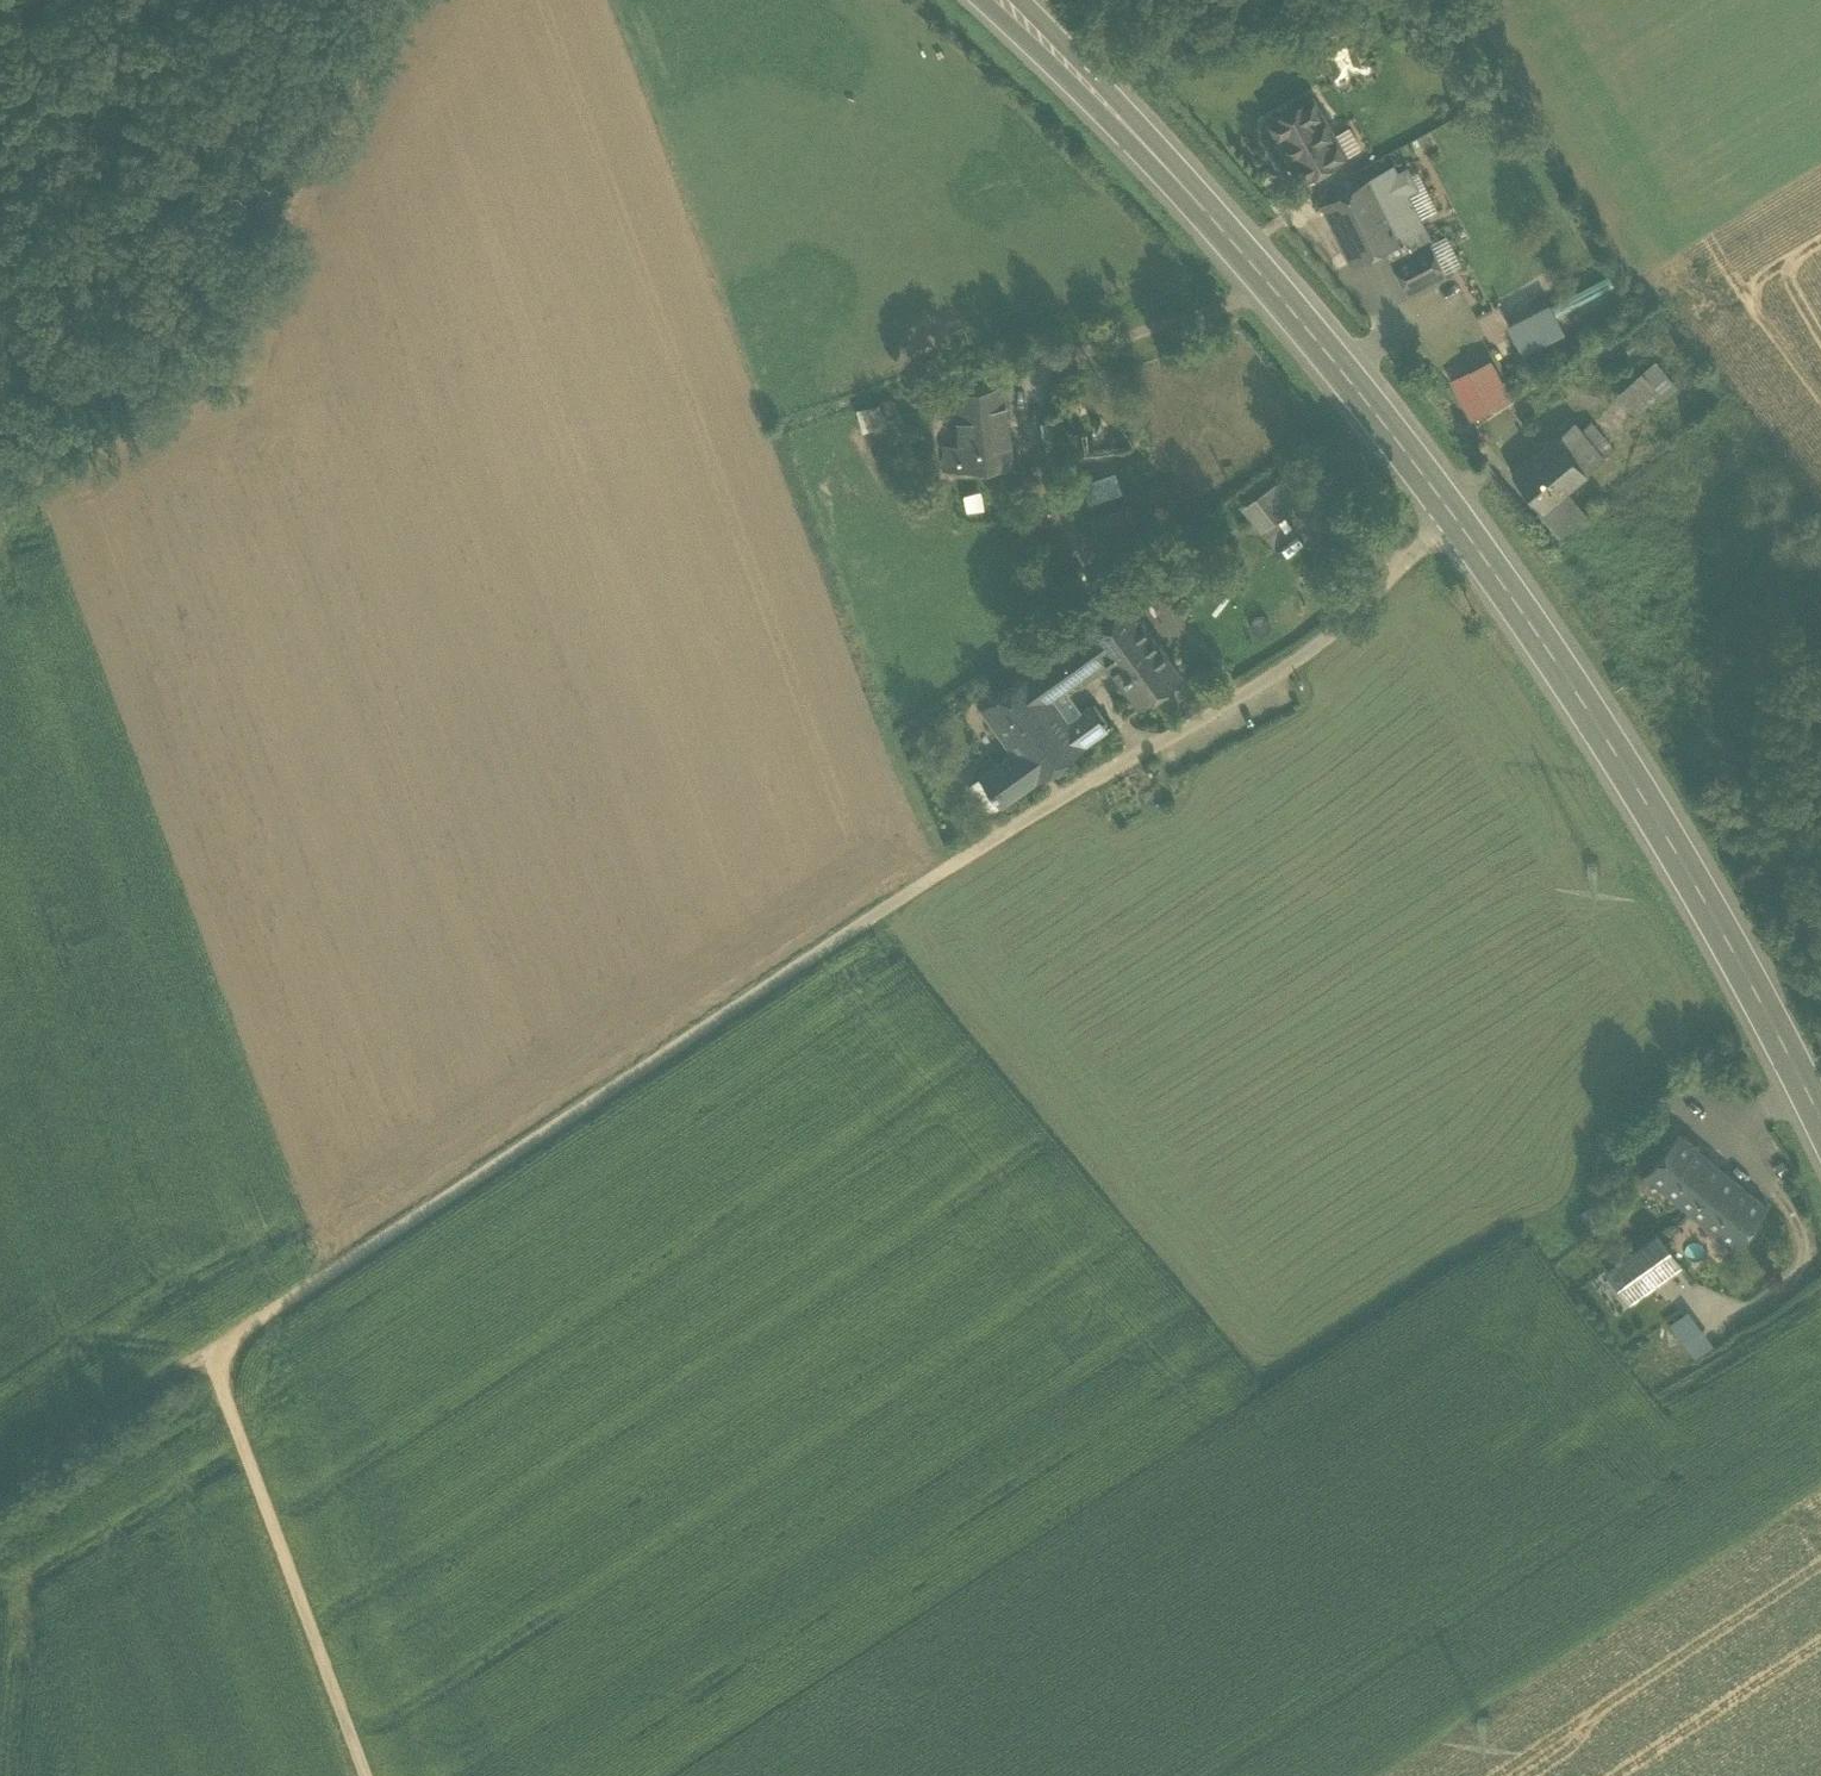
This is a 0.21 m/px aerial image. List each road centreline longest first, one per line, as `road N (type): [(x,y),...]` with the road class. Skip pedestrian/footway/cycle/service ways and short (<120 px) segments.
road 1 (unclassified): [(366,1775),(211,1352),(973,850),(1283,664),(1370,597),(1452,515)]
road 2 (secondary): [(1452,515),(1586,707),(1765,1007),(1820,1122)]
road 3 (secondary): [(1000,0),(1234,245),(1452,515)]
road 4 (track): [(211,1352),(0,1477)]

